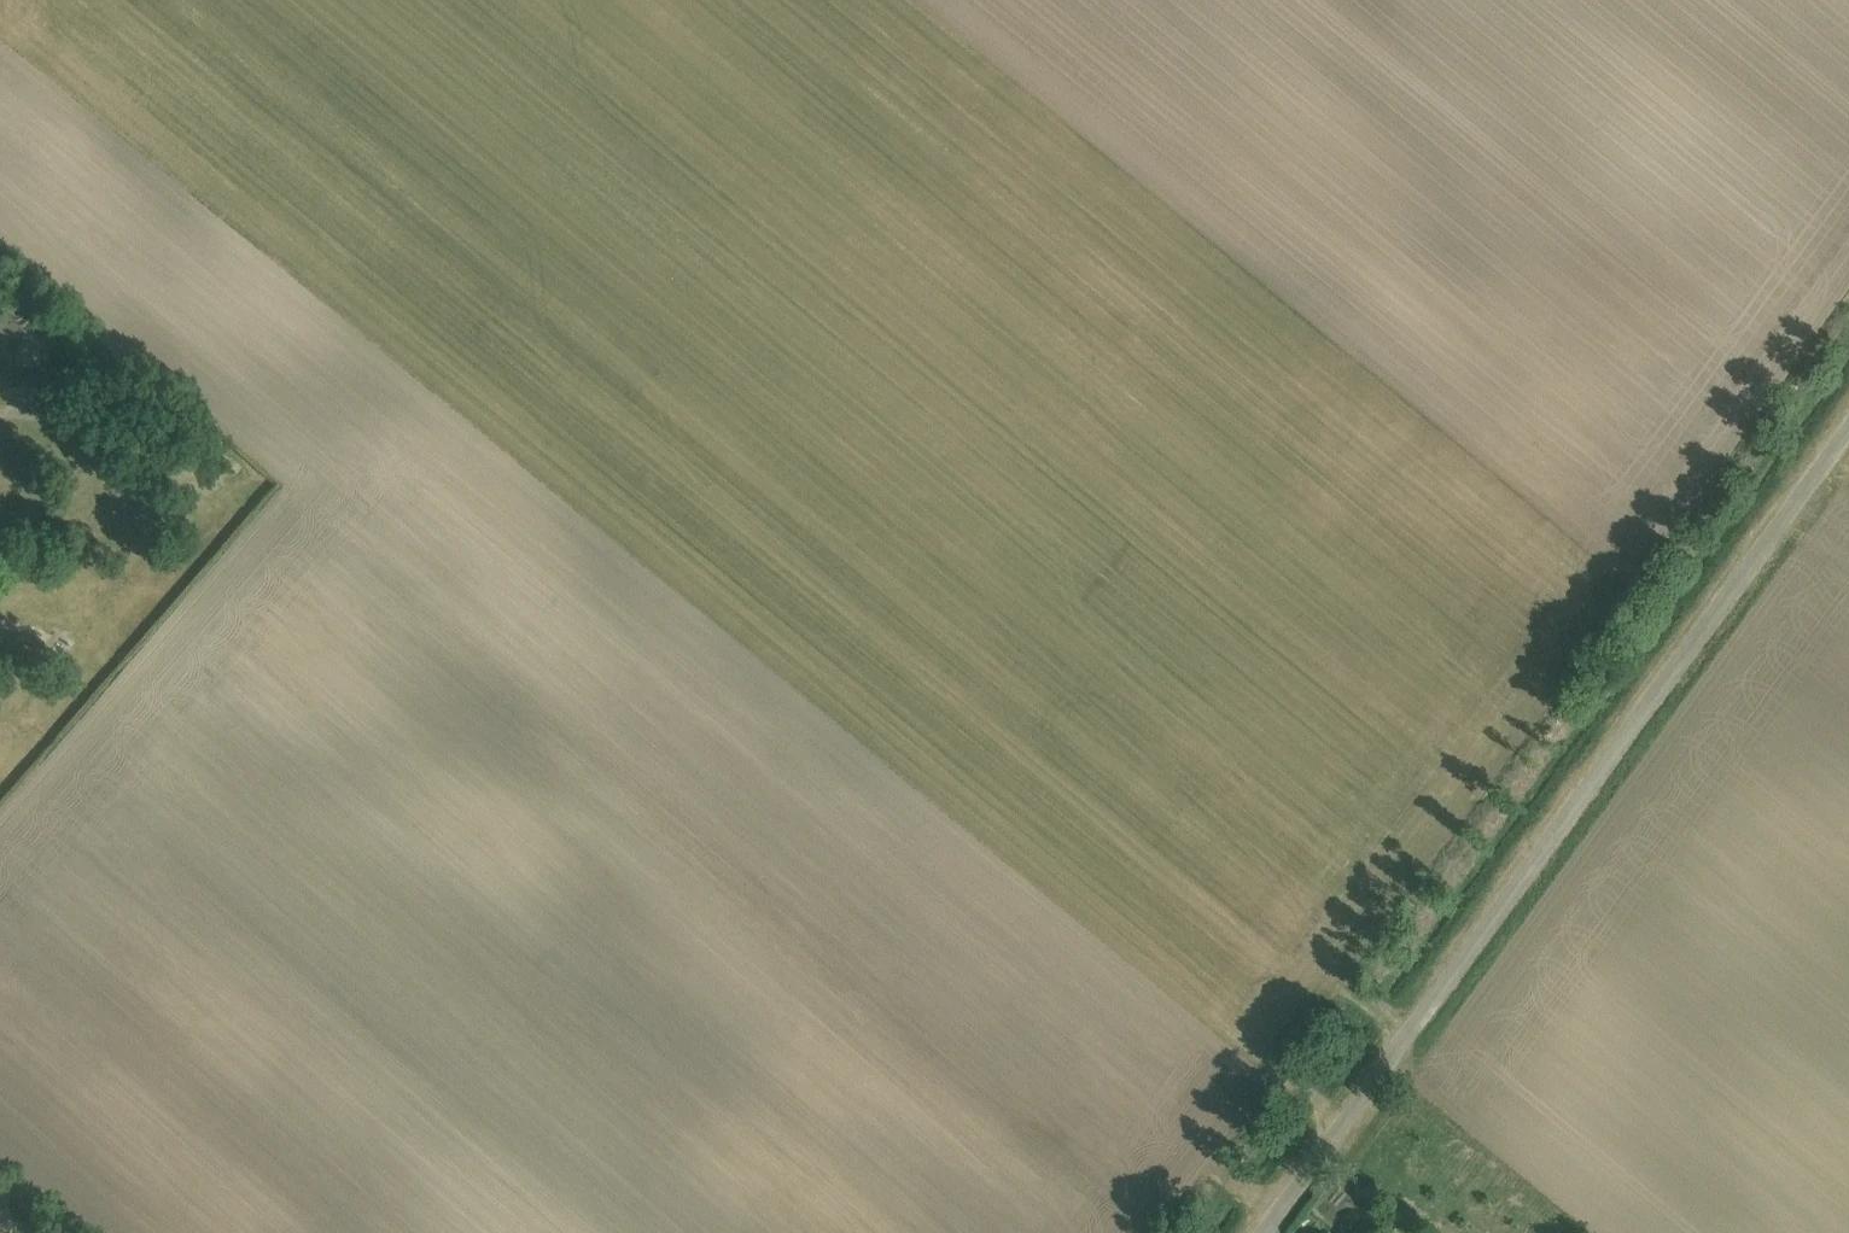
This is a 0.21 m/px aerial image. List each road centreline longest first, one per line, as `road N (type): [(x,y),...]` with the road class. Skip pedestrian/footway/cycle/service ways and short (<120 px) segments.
road 1 (unclassified): [(1256,1232),(1848,423)]

